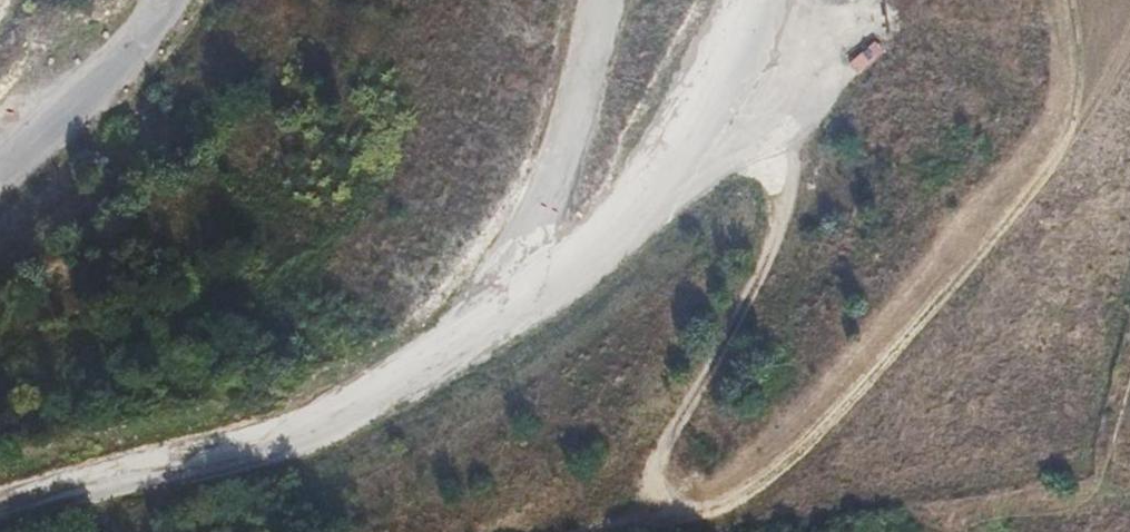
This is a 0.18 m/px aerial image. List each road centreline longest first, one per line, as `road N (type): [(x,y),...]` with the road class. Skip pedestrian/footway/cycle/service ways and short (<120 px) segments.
road 1 (track): [(0,504),(32,488),(344,411),(447,356),(637,223),(766,73),(784,0)]
road 2 (track): [(539,531),(612,482),(647,477),(688,499),(729,503),(769,473),(1129,78)]
road 3 (track): [(637,223),(727,157),(775,159),(785,179),(781,210),(647,477)]

